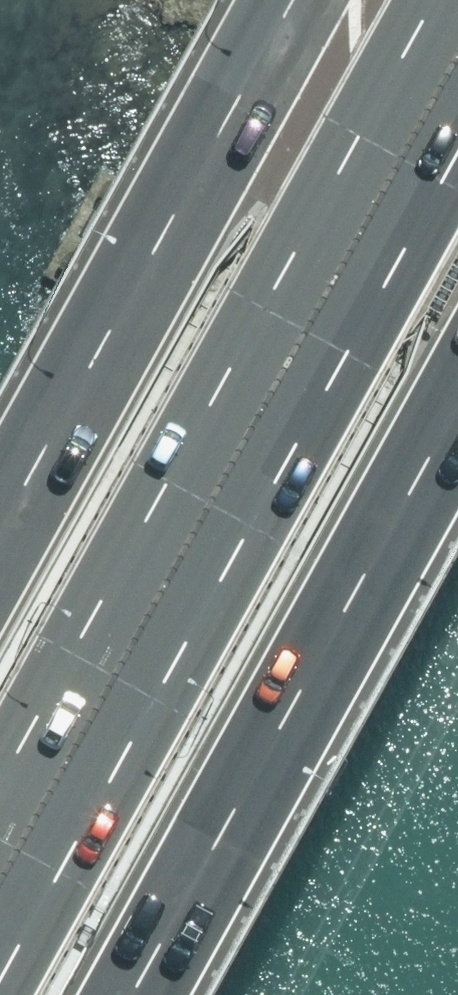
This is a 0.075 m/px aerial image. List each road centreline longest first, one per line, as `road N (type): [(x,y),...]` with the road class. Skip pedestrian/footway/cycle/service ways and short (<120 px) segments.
road 1 (motorway): [(0,882),(457,56)]
road 2 (motorway): [(457,401),(129,994)]
road 3 (motorway): [(0,532),(295,0)]

